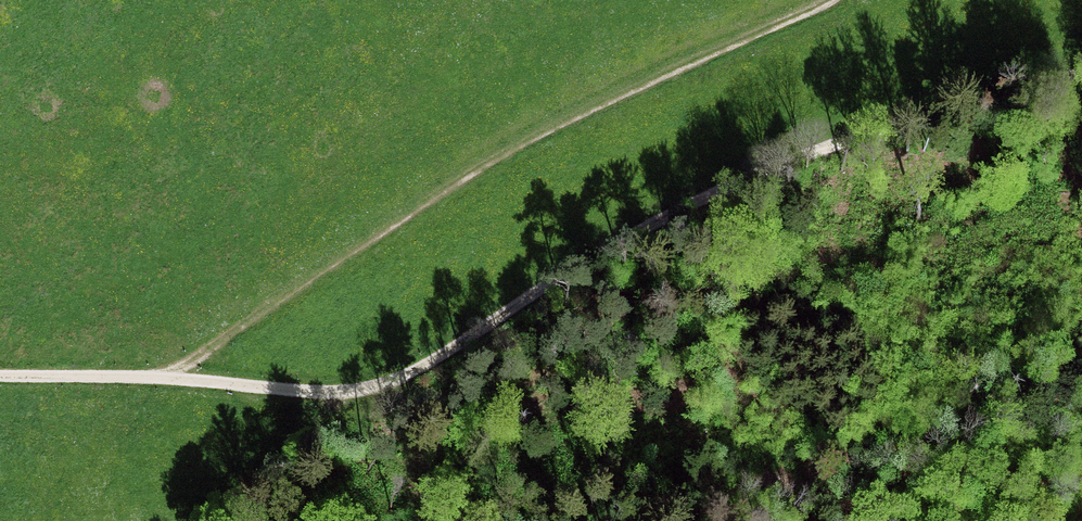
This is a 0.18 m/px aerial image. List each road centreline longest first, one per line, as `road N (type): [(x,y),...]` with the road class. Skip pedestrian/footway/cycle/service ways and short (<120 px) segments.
road 1 (track): [(165,380),(480,169),(832,0)]
road 2 (track): [(165,380),(323,394),(404,377),(641,226)]
road 3 (track): [(1081,75),(821,148),(641,226)]
road 4 (track): [(0,375),(165,380)]

